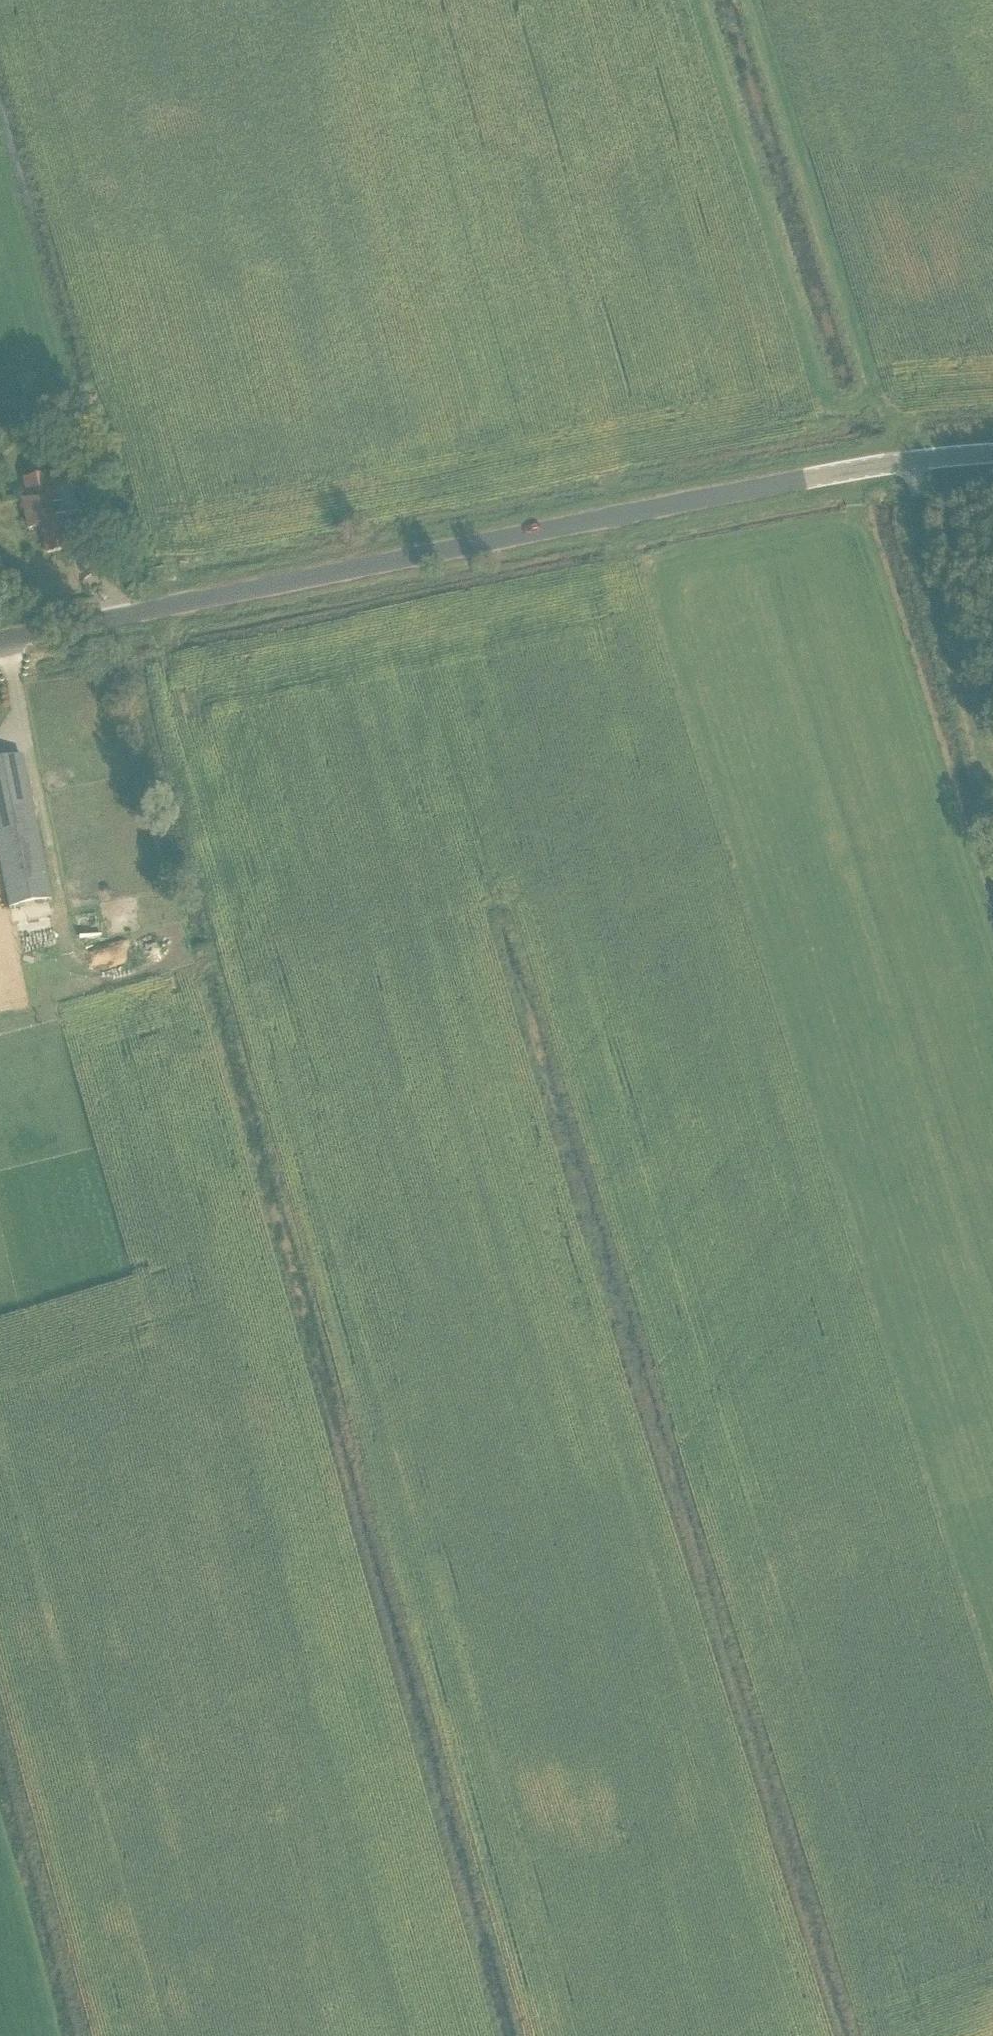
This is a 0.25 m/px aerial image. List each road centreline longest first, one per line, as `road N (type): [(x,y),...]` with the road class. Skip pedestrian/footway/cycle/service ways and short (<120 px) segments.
road 1 (unclassified): [(0,640),(689,500),(992,454)]
road 2 (track): [(907,463),(921,561),(992,797)]

